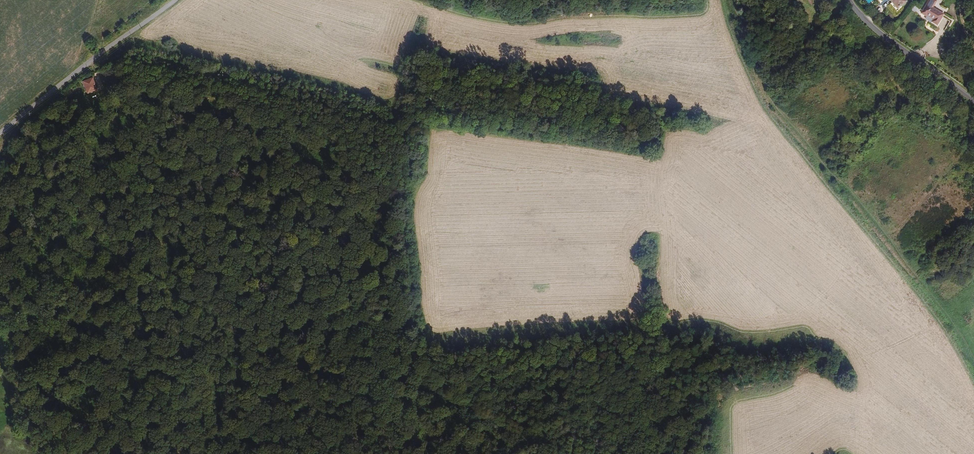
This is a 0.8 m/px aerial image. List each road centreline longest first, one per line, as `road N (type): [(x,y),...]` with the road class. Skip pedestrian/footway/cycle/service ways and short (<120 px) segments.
road 1 (track): [(973,363),(953,321),(772,97),(733,0)]
road 2 (unclassified): [(175,0),(0,133)]
road 3 (tertiary): [(973,103),(845,0)]

